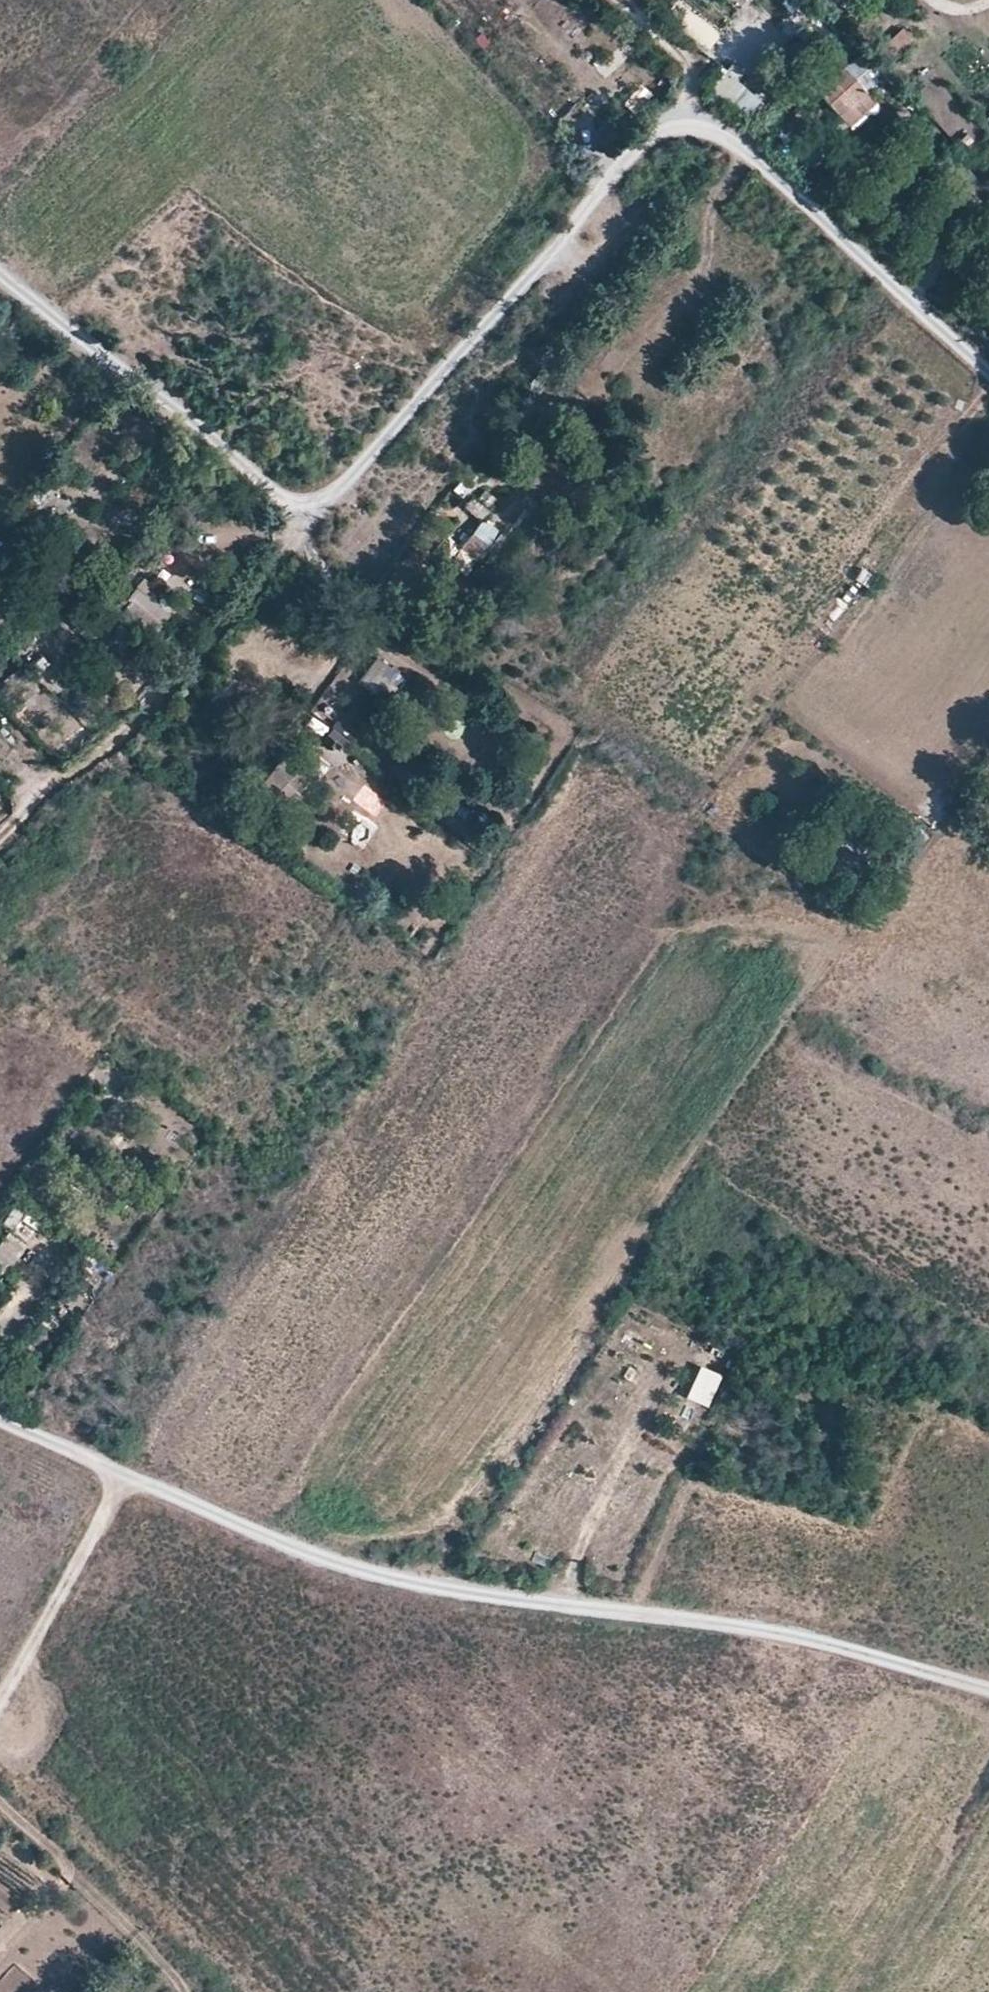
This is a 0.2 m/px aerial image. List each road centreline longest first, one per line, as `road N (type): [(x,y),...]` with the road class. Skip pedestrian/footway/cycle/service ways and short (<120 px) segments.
road 1 (track): [(0,266),(297,498),(325,494),(591,199),(670,123),(707,122),(777,173),(988,363)]
road 2 (track): [(0,1421),(270,1539),(400,1583),(786,1633),(988,1690)]

